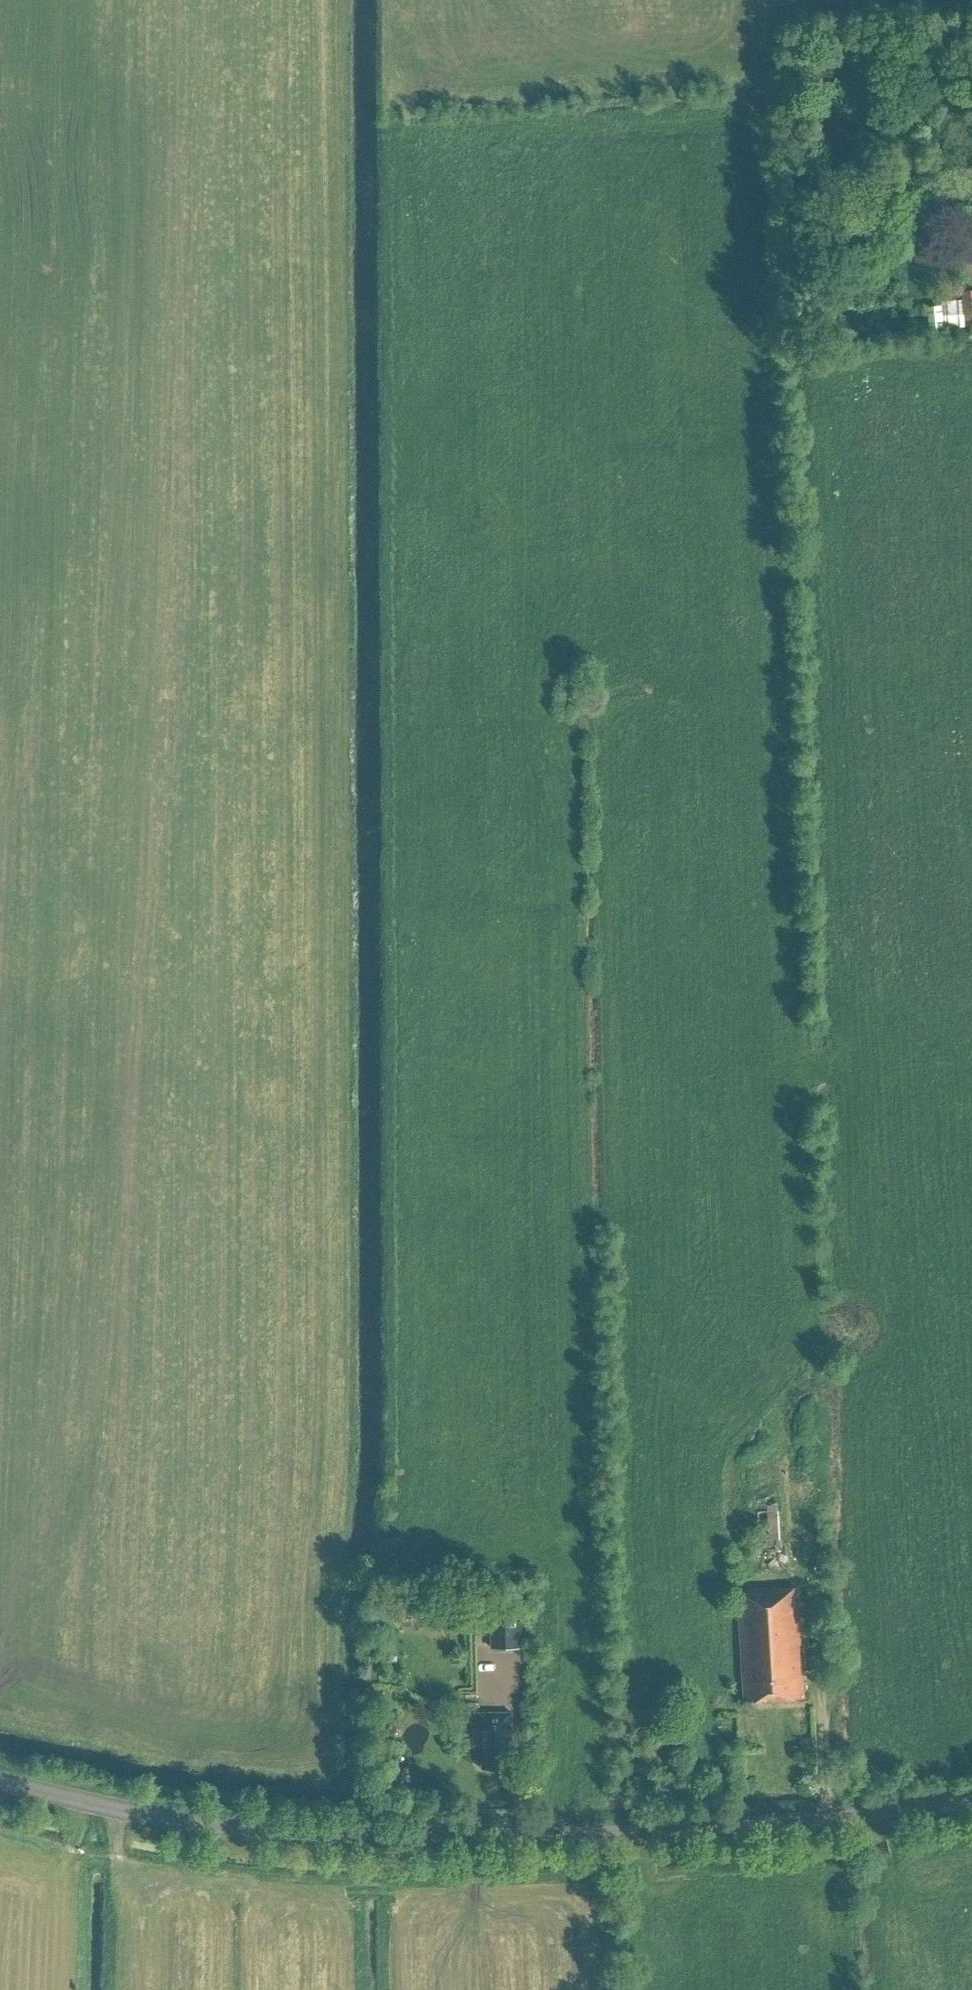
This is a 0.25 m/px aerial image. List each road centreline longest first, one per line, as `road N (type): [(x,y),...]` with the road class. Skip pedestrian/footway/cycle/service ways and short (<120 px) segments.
road 1 (tertiary): [(971,1804),(522,1835),(322,1836),(227,1828),(0,1783)]

